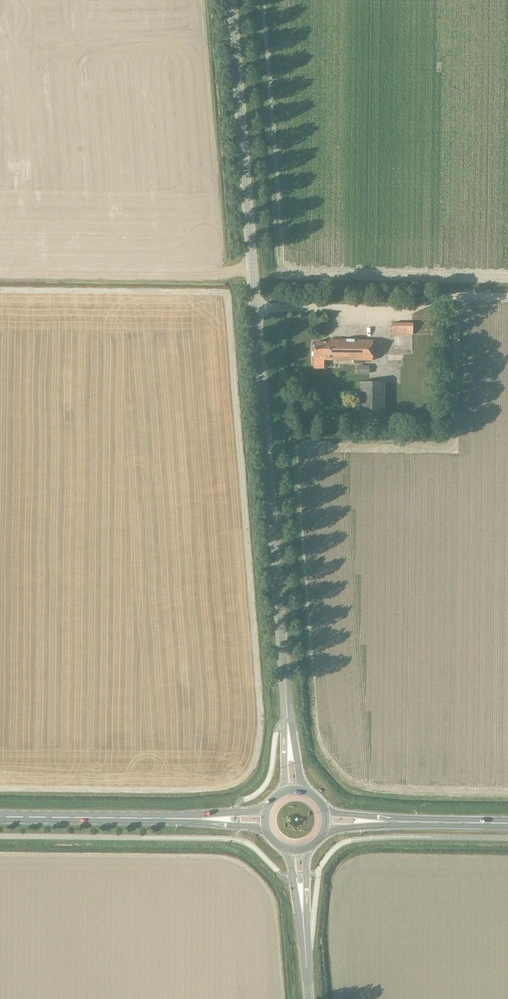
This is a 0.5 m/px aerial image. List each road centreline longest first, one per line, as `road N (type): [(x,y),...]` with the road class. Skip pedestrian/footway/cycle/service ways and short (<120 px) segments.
road 1 (unclassified): [(288,724),(231,0)]
road 2 (secondary): [(0,817),(200,819)]
road 3 (secondary): [(507,823),(384,822)]

